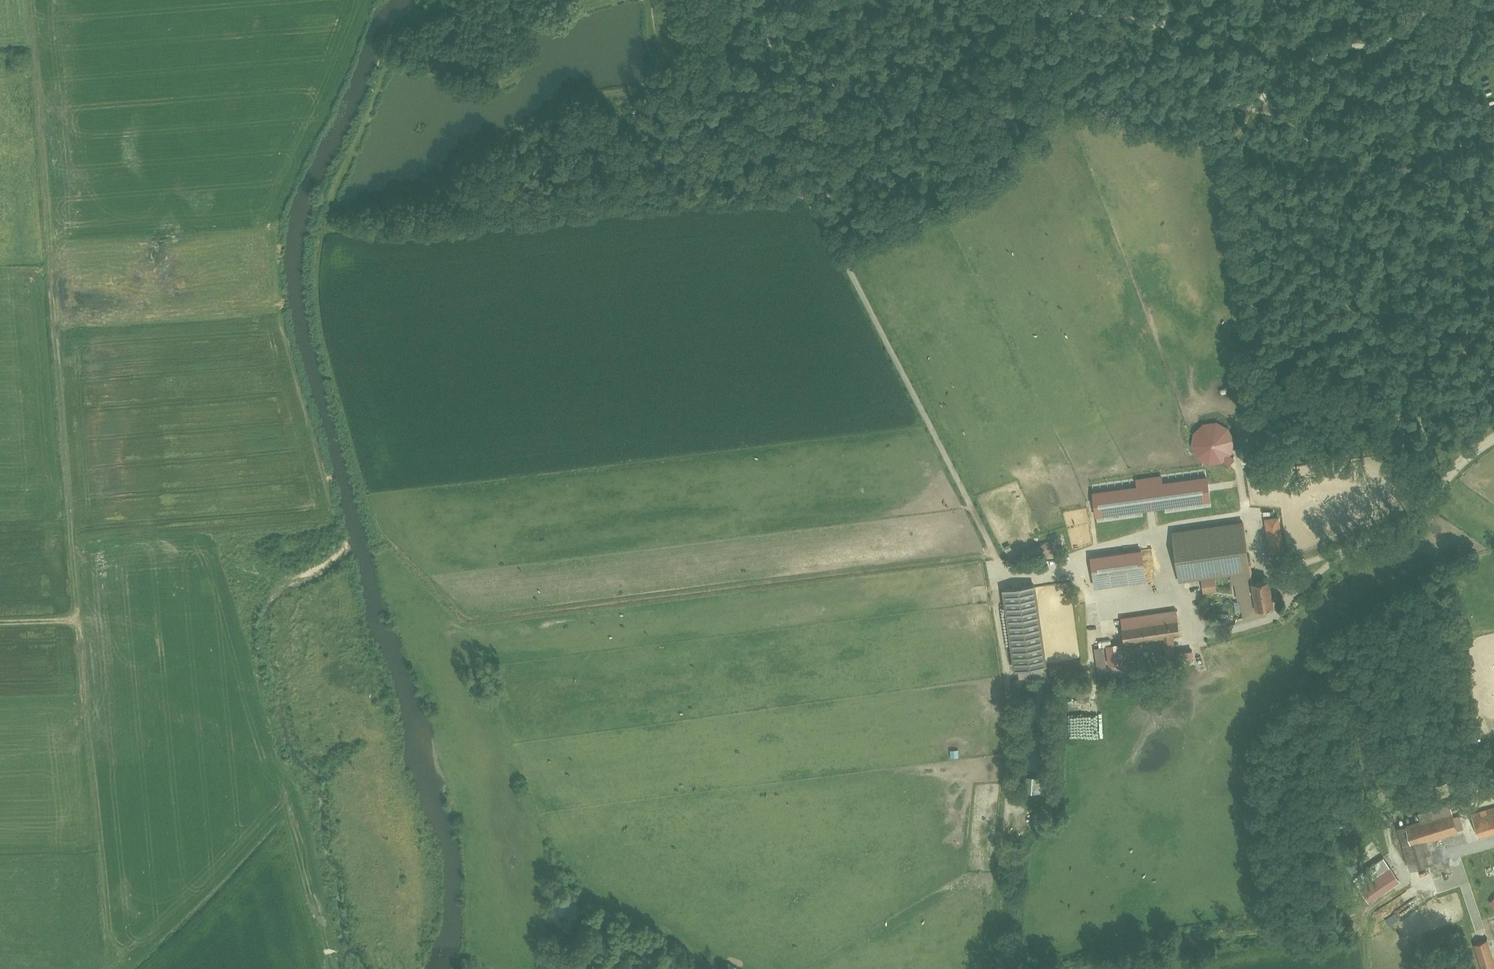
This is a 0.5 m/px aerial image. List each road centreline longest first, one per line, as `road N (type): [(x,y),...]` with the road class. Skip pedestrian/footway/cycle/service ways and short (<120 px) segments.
road 1 (track): [(687,78),(649,123),(573,174),(527,175),(374,206),(333,204),(317,227),(312,281),(373,516),(469,617),(989,553)]
road 2 (track): [(0,623),(80,619),(36,0)]
road 3 (track): [(761,0),(782,102),(780,174),(789,194),(810,207),(989,553)]
road 4 (track): [(789,194),(317,227)]
road 5 (track): [(989,553),(1006,676),(1009,774),(997,968)]
road 6 (track): [(1366,936),(1297,924),(1090,968)]
road 7 (track): [(1493,837),(1382,898),(1366,936)]

